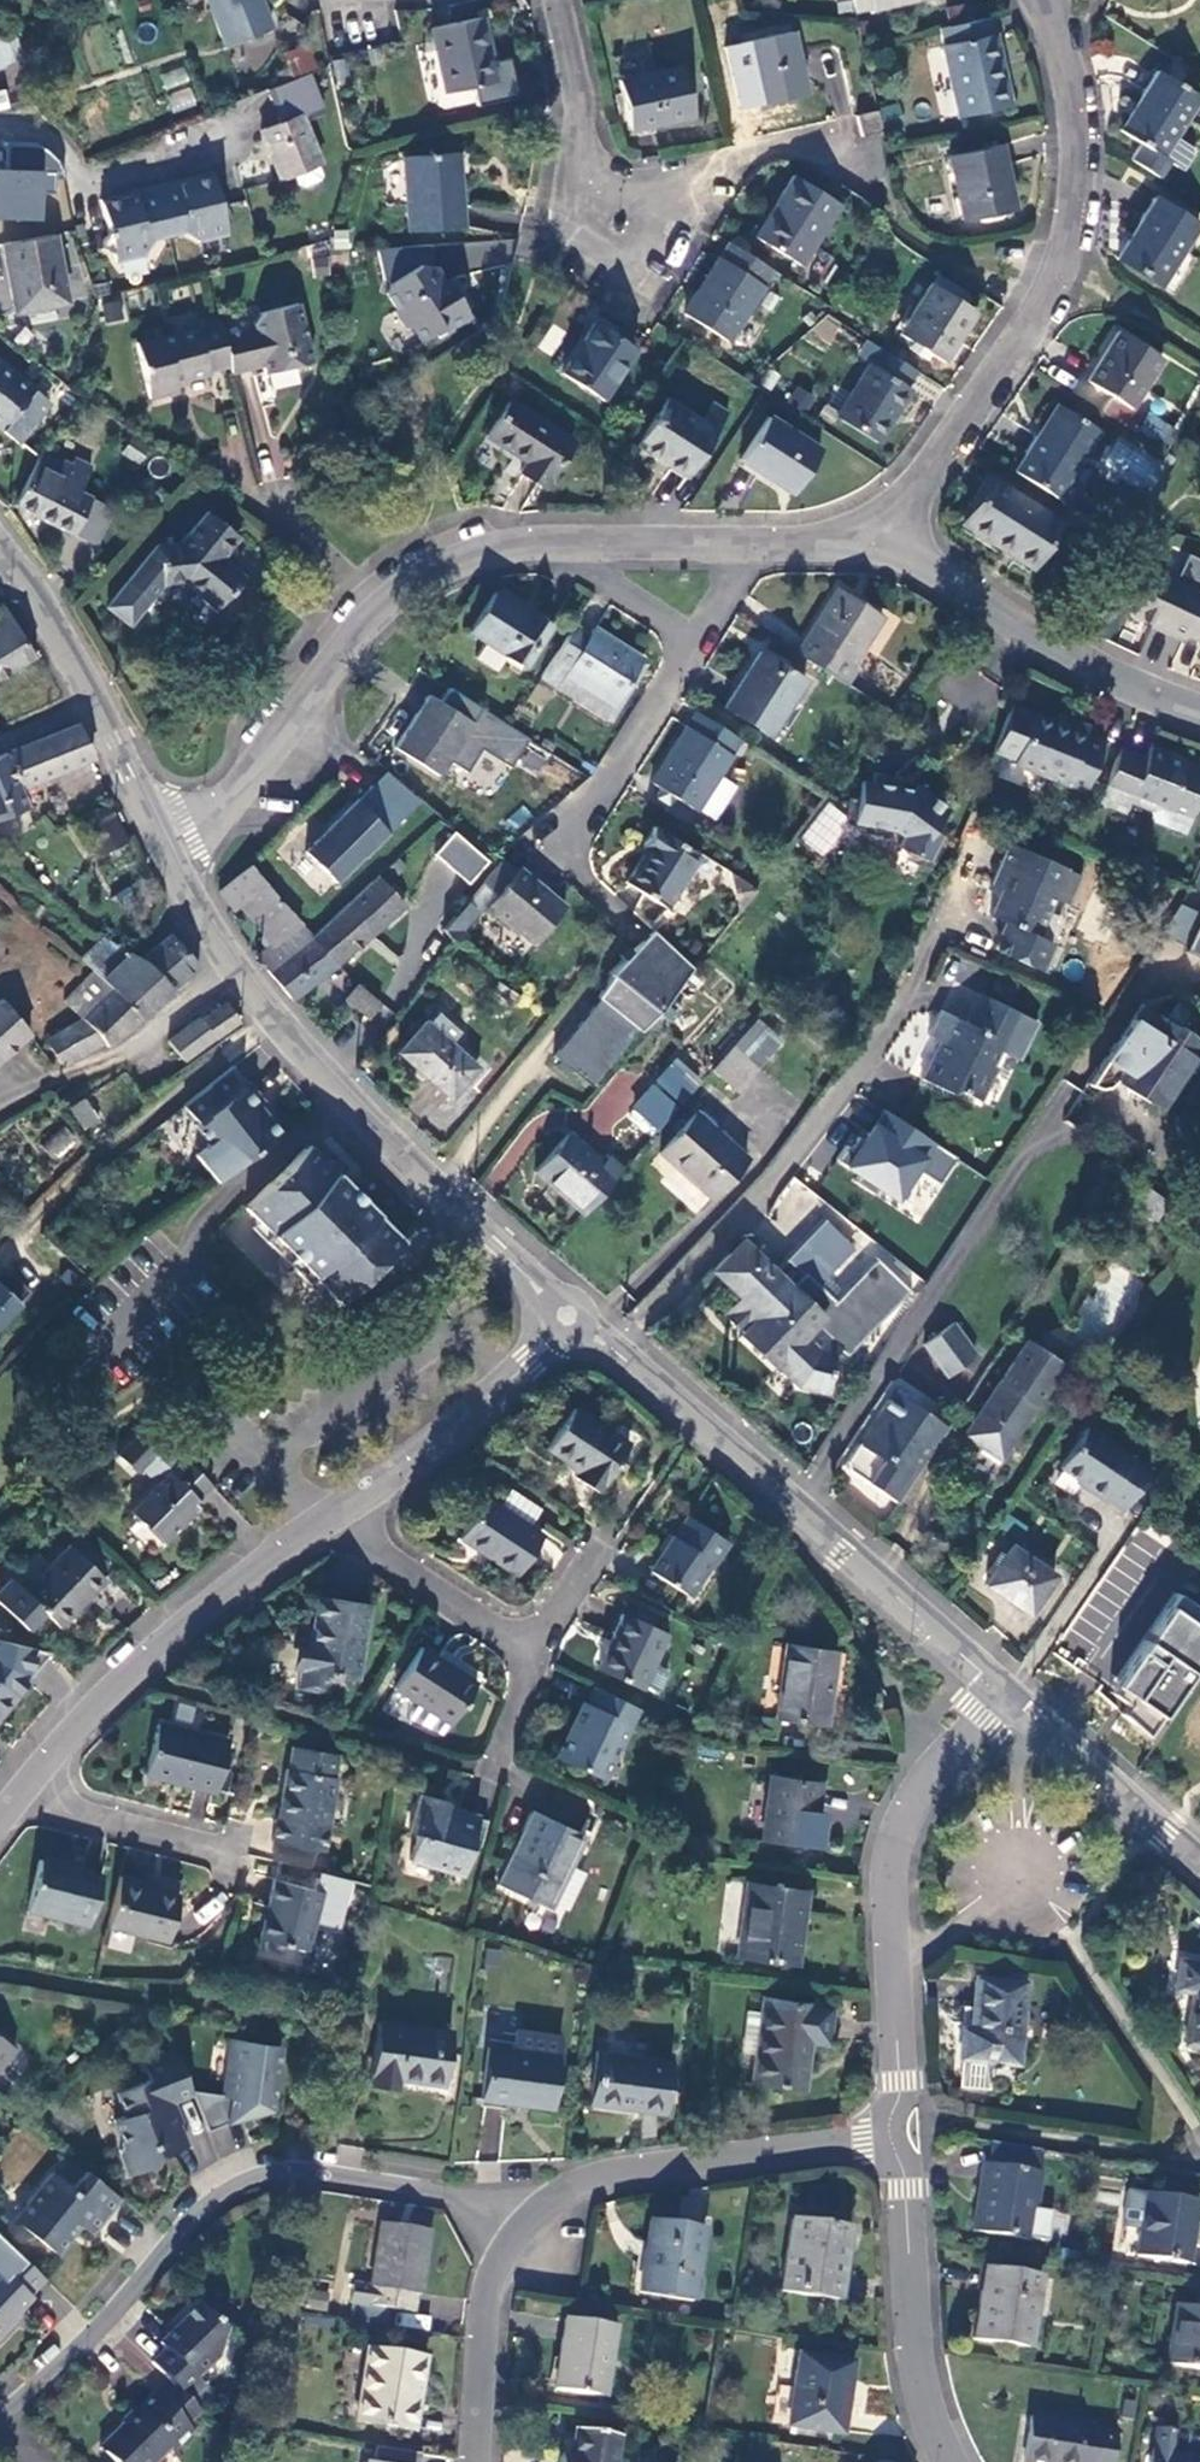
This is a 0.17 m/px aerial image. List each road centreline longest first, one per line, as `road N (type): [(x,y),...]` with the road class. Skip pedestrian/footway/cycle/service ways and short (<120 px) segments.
road 1 (residential): [(163,851),(265,1015),(566,1318)]
road 2 (residential): [(504,2234),(467,2207),(404,2188),(281,2178),(224,2203),(9,2424)]
road 3 (residential): [(1043,0),(1078,119),(1080,200),(1036,310),(887,539)]
road 4 (unclassified): [(566,1318),(698,1424),(1001,1696)]
road 5 (residential): [(896,2126),(893,1927),(903,1843),(915,1795),(1001,1696)]
road 6 (unclassified): [(23,1796),(138,1669),(349,1508)]
road 7 (residential): [(896,2126),(592,2178),(548,2195),(504,2234)]
road 8 (residential): [(1199,714),(1056,661),(887,539)]
road 9 (residential): [(951,2461),(923,2403),(910,2324),(896,2126)]
road 10 (residential): [(698,640),(568,835),(569,862),(593,896),(620,915)]
road 11 (residential): [(373,597),(218,818),(163,851)]
road 12 (unclassified): [(349,1508),(510,1387),(566,1318)]
road 13 (unclassified): [(1001,1696),(1199,1866)]
road 14 (residential): [(228,134),(116,179),(88,178),(44,136),(0,129)]
road 15 (residential): [(602,189),(580,209),(576,239),(593,264),(621,273),(649,261),(662,221),(647,195),(619,185)]
road 16 (residential): [(349,1508),(394,1565),(540,1654)]
road 17 (residential): [(759,545),(523,545)]
road 18 (residential): [(504,2234),(488,2271),(474,2461)]
road 19 (unclassified): [(23,1796),(230,1851)]
road 20 (unclassified): [(523,545),(698,640)]
road 21 (residential): [(548,0),(602,189)]
road 22 (residential): [(0,548),(97,709)]
road 23 (residential): [(523,545),(455,551),(373,597)]
road 24 (residential): [(97,709),(163,851)]
road 25 (residential): [(265,503),(373,597)]
road 26 (residential): [(494,1776),(540,1654)]
road 27 (residential): [(887,539),(759,545)]

